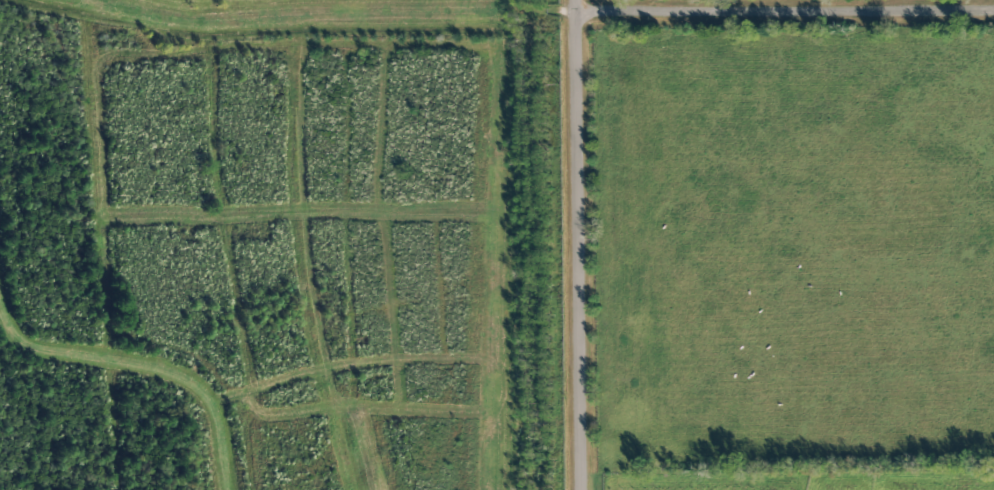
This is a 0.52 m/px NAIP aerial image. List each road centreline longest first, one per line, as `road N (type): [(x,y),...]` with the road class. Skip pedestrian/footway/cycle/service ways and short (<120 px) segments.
road 1 (residential): [(579,489),(574,0)]
road 2 (residential): [(993,8),(574,11)]

